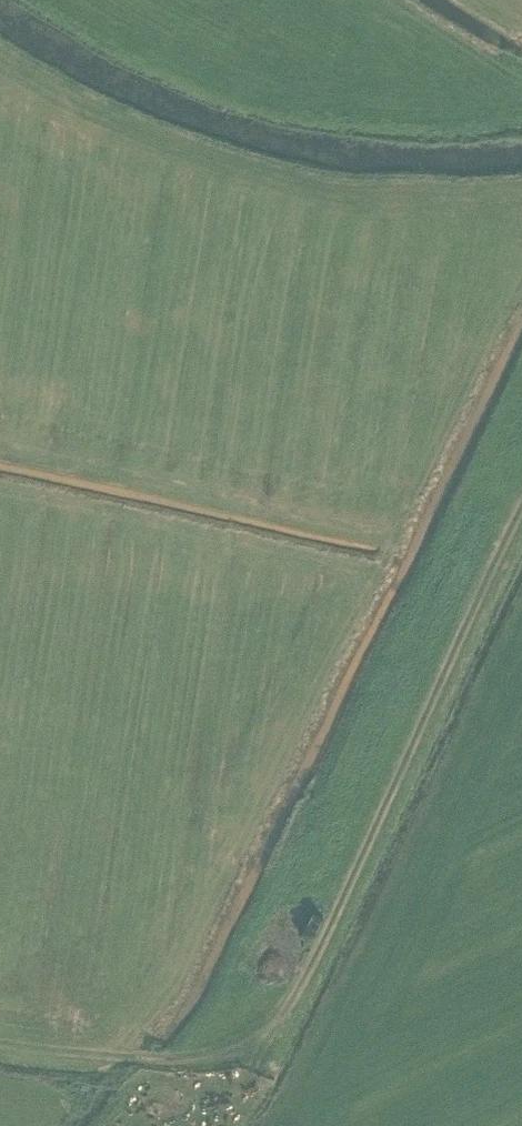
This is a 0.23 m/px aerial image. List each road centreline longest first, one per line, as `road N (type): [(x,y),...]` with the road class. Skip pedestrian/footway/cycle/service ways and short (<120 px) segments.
road 1 (track): [(521,508),(286,1009),(247,1041),(197,1059),(0,1041)]

